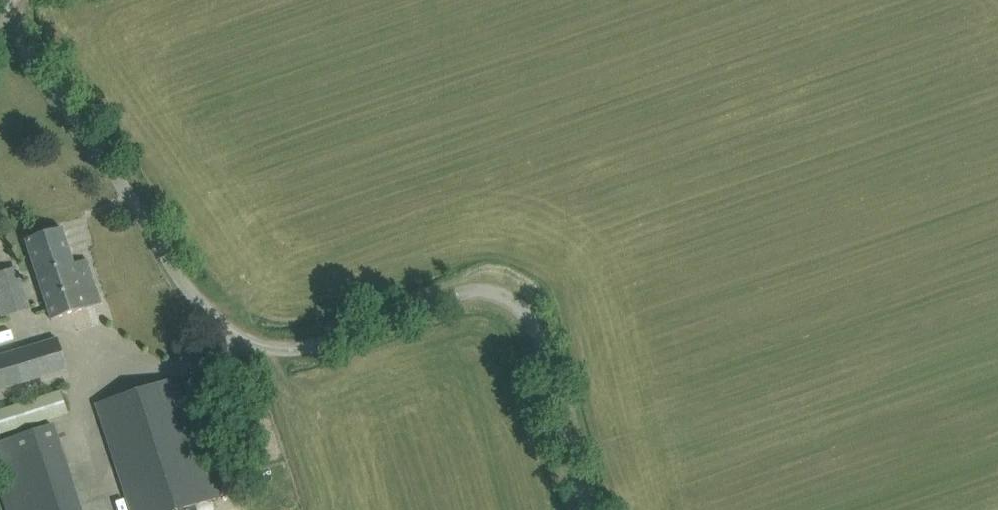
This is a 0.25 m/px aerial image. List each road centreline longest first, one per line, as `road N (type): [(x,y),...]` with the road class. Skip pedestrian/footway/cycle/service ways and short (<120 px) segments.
road 1 (residential): [(575,509),(509,319),(484,301),(456,301),(274,368),(249,364),(210,332),(0,34)]

